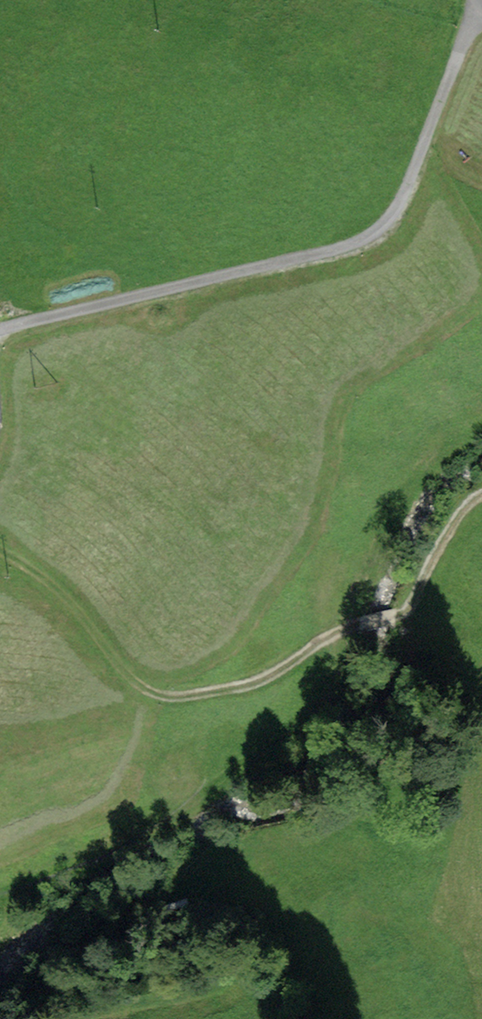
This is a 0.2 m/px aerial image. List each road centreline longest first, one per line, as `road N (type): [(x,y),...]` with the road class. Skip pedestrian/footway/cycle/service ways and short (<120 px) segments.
road 1 (track): [(0,552),(52,585),(128,674),(171,697),(245,686),(339,631),(409,614)]
road 2 (track): [(339,631),(427,462),(481,429)]
road 3 (track): [(307,831),(396,727),(409,614)]
road 4 (track): [(409,614),(460,513),(481,495)]

